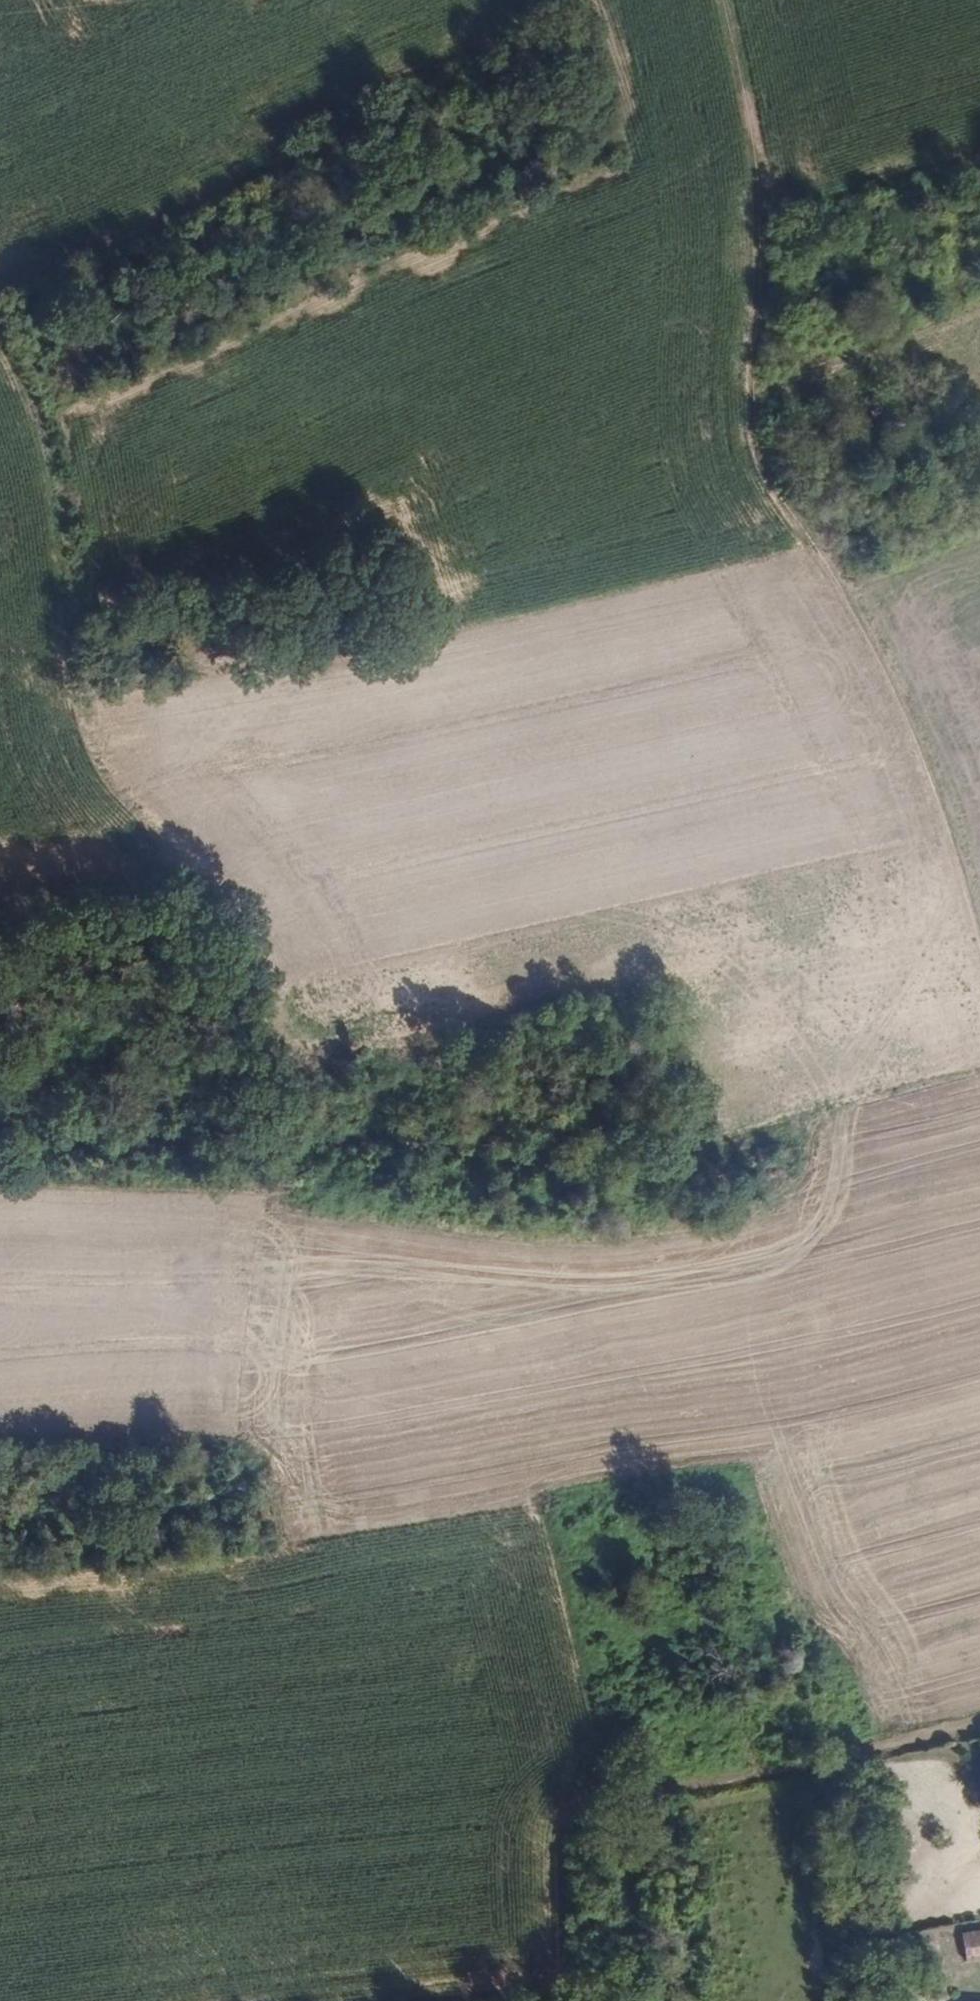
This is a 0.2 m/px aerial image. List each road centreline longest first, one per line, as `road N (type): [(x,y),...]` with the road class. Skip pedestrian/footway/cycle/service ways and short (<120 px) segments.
road 1 (track): [(727,0),(768,235),(760,432),(795,506),(877,629),(924,732),(979,908)]
road 2 (track): [(425,2000),(559,1982),(566,1962),(560,1843),(574,1813),(595,1796),(818,1769),(979,1720)]
road 3 (track): [(712,1140),(979,1074)]

